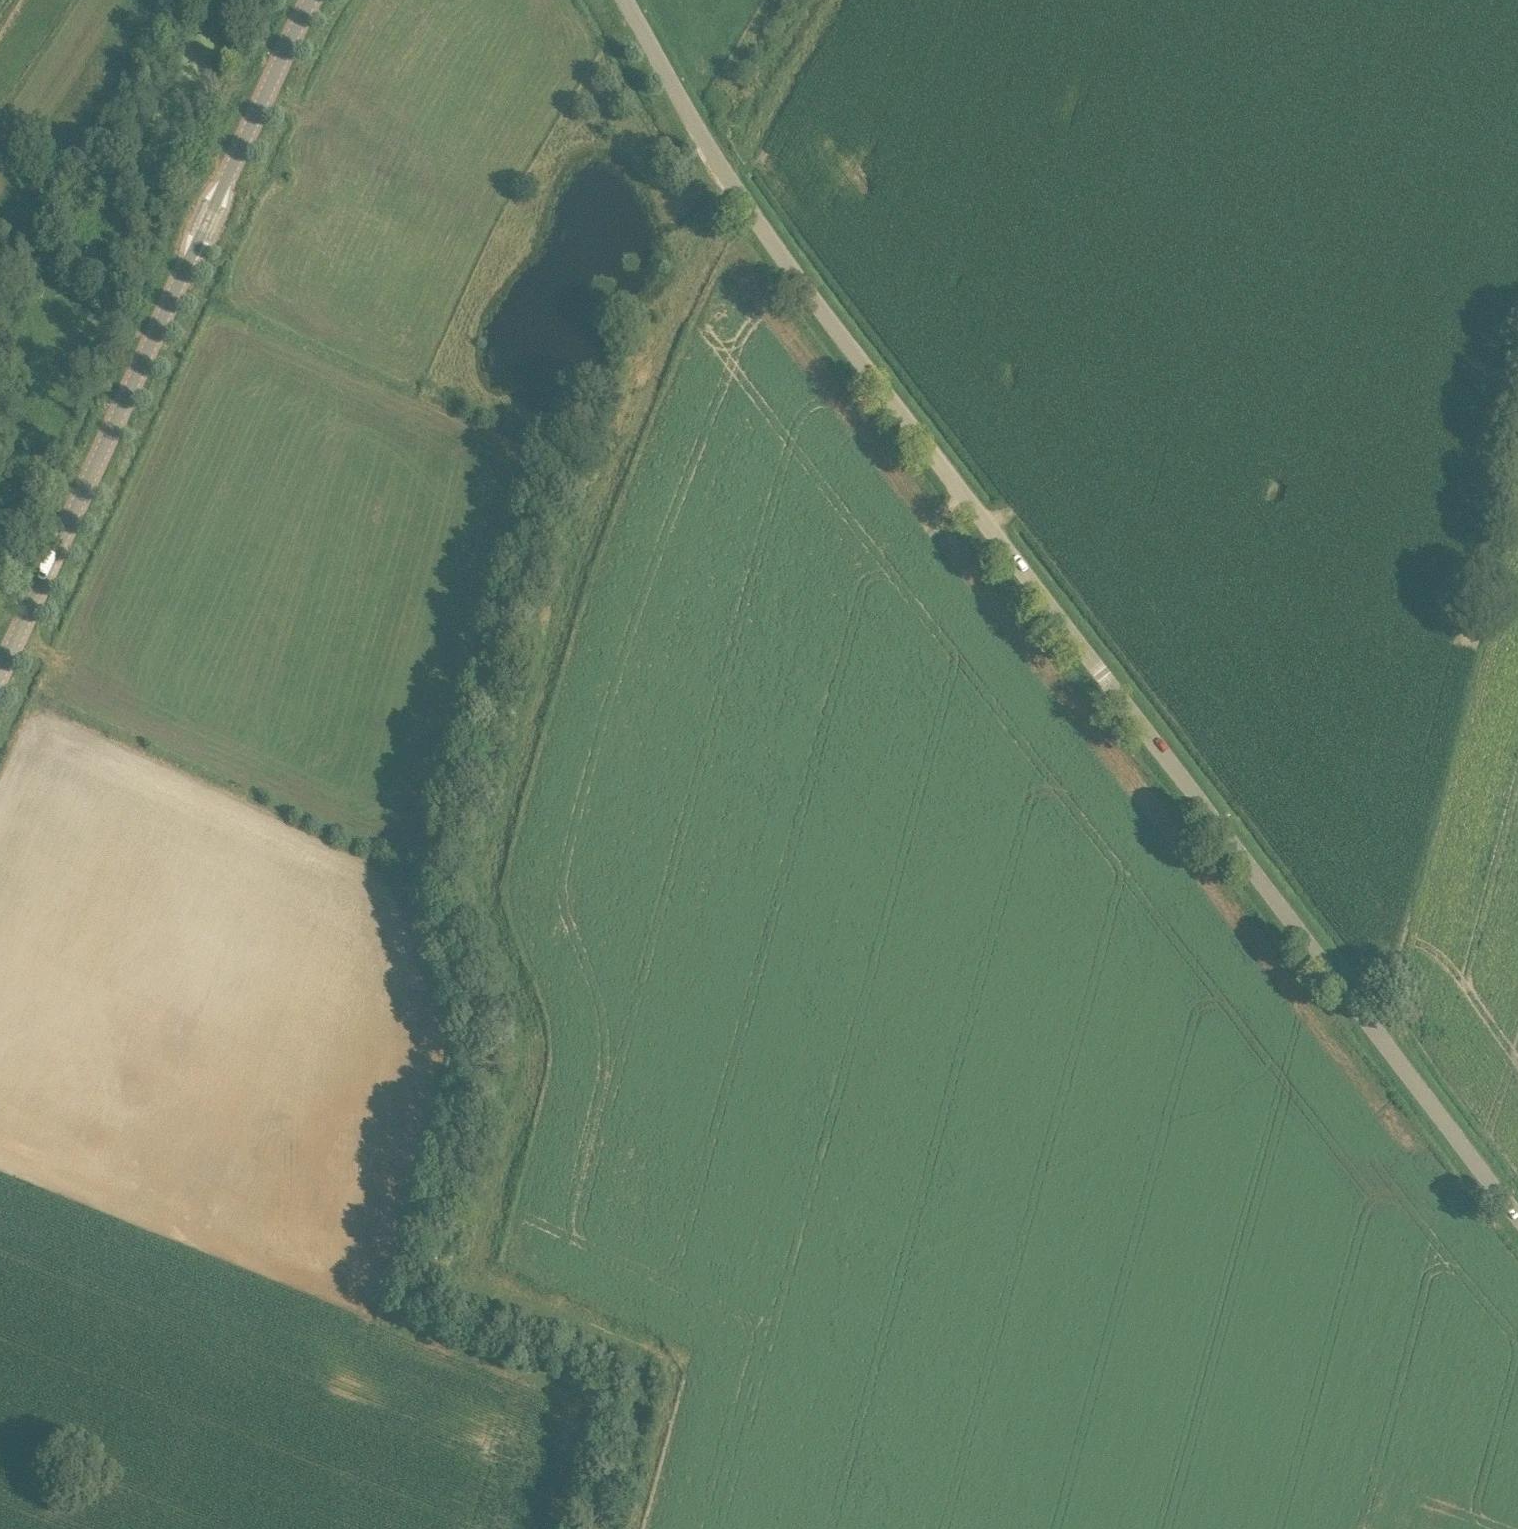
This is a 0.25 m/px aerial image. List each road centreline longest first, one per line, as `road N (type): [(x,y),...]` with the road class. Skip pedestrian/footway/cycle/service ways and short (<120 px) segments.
road 1 (unclassified): [(1517,1199),(749,210),(621,0)]
road 2 (unclassified): [(0,672),(311,0)]

